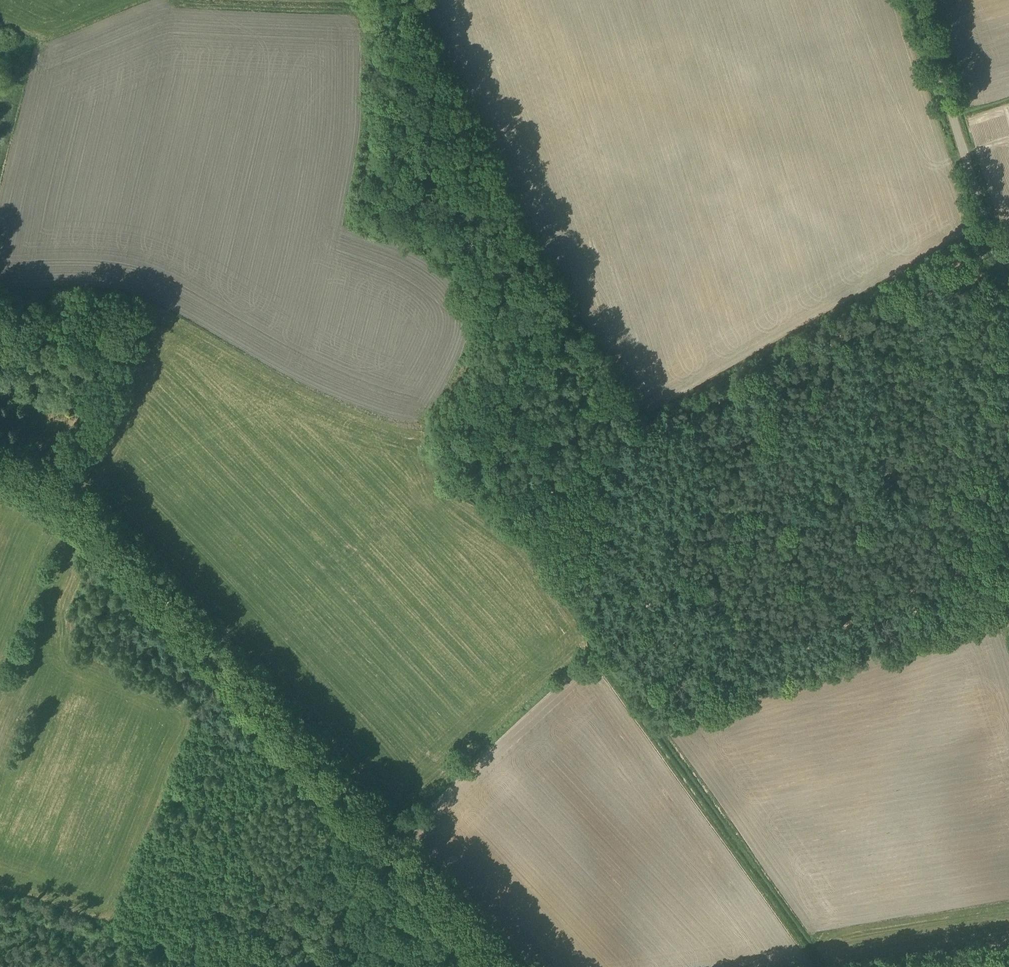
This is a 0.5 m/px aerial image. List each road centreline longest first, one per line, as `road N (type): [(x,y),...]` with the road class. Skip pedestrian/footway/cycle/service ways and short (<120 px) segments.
road 1 (track): [(508,966),(68,501)]
road 2 (unclassified): [(1008,339),(902,0)]

